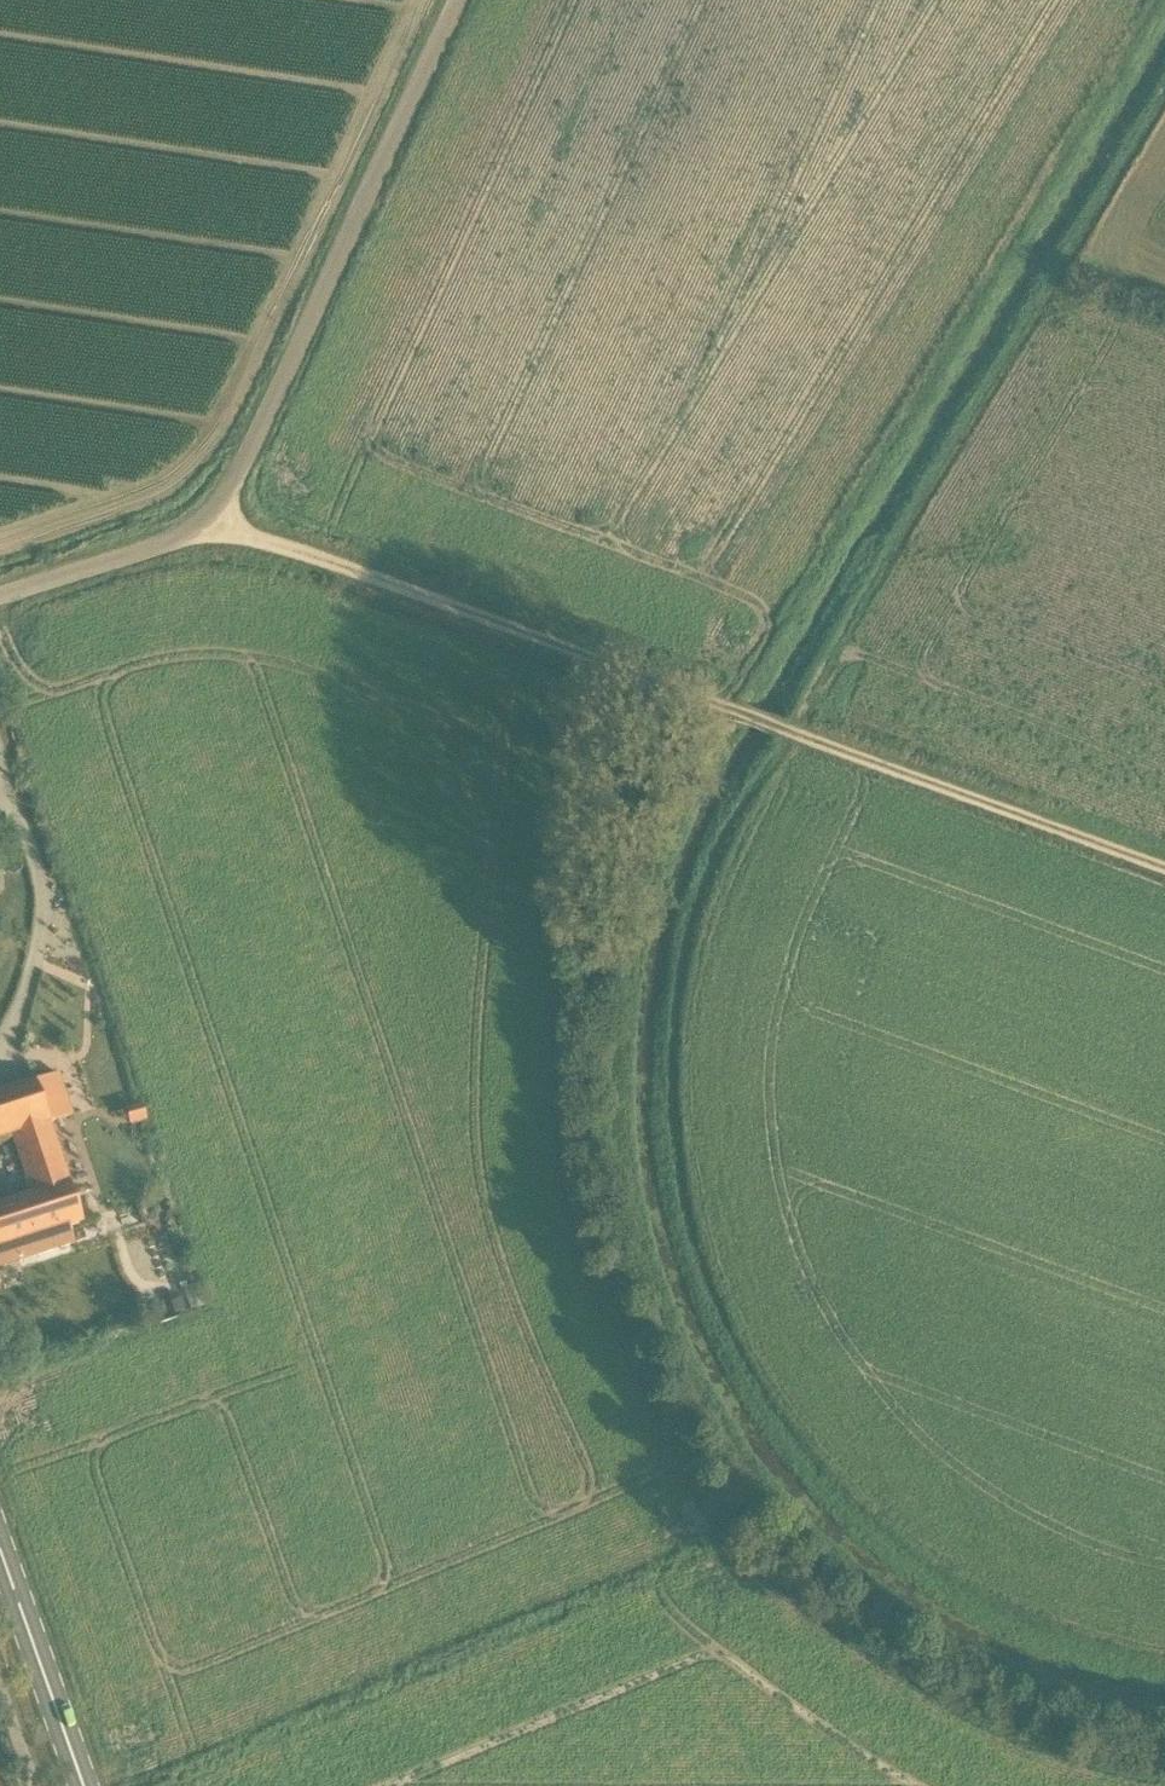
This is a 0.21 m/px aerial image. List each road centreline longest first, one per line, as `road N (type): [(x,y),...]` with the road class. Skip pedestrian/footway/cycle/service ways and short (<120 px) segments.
road 1 (unclassified): [(0,605),(214,529),(465,0)]
road 2 (track): [(799,739),(214,529)]
road 3 (track): [(1164,874),(799,739)]
road 4 (primary): [(82,1785),(0,1562)]

